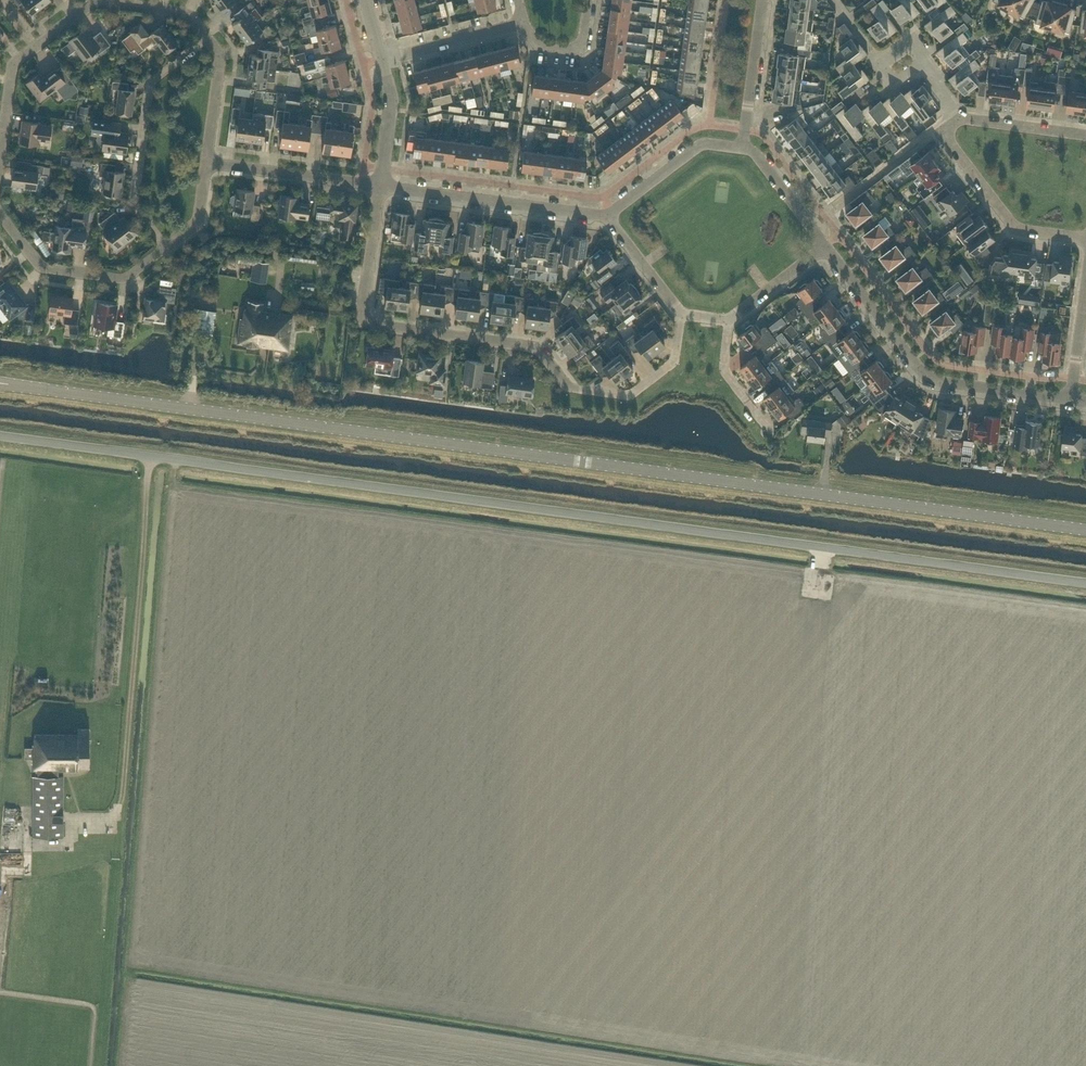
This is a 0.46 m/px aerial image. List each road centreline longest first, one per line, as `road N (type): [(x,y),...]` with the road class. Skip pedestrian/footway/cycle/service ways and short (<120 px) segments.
road 1 (unclassified): [(1085,583),(0,436)]
road 2 (secondary): [(1085,529),(0,383)]
road 3 (residential): [(680,313),(675,359),(630,394),(568,383),(542,346),(365,320),(381,187)]
road 4 (residential): [(207,163),(221,57),(188,13),(99,1),(36,45)]
road 5 (residential): [(1071,399),(929,379),(827,245)]
road 6 (residential): [(0,213),(41,265),(122,278),(199,221),(207,163)]
road 7 (residential): [(607,215),(381,187)]
road 8 (residential): [(1085,241),(1013,227),(945,133),(953,122)]
road 9 (residential): [(381,187),(207,163)]
road 10 (residential): [(607,215),(696,149),(746,149)]
road 11 (residential): [(746,149),(766,0)]
road 12 (residential): [(379,60),(517,29)]
road 13 (residential): [(1085,135),(953,122)]
road 14 (residential): [(36,45),(14,63),(0,164)]
road 15 (residential): [(381,187),(393,101),(379,60)]
road 16 (residential): [(517,29),(530,44),(583,53),(588,0)]
road 17 (residential): [(827,245),(746,149)]
road 18 (residential): [(732,322),(827,245)]
road 19 (residential): [(680,313),(607,215)]

